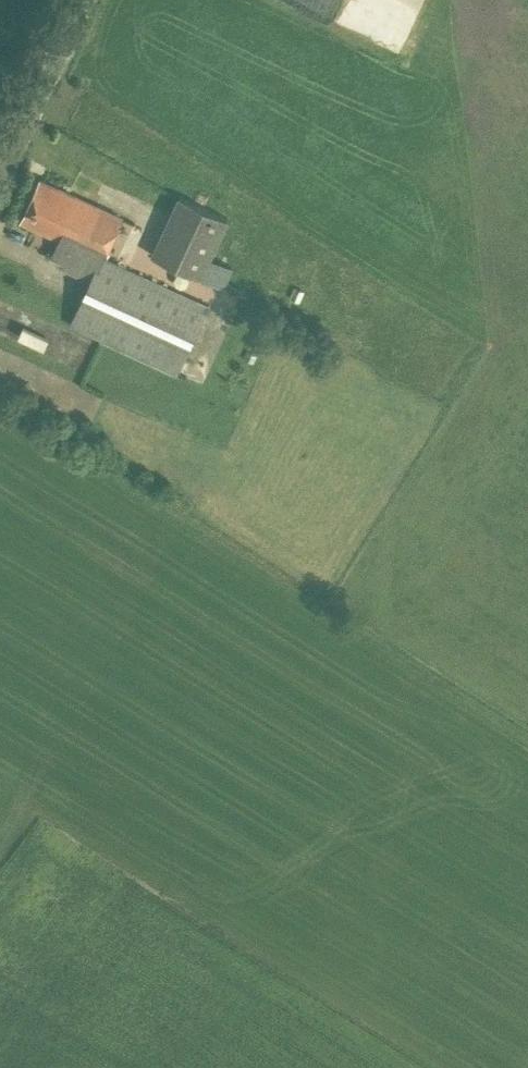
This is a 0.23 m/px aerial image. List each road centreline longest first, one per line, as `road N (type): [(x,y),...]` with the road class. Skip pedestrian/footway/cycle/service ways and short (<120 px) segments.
road 1 (tertiary): [(0,178),(82,0)]

